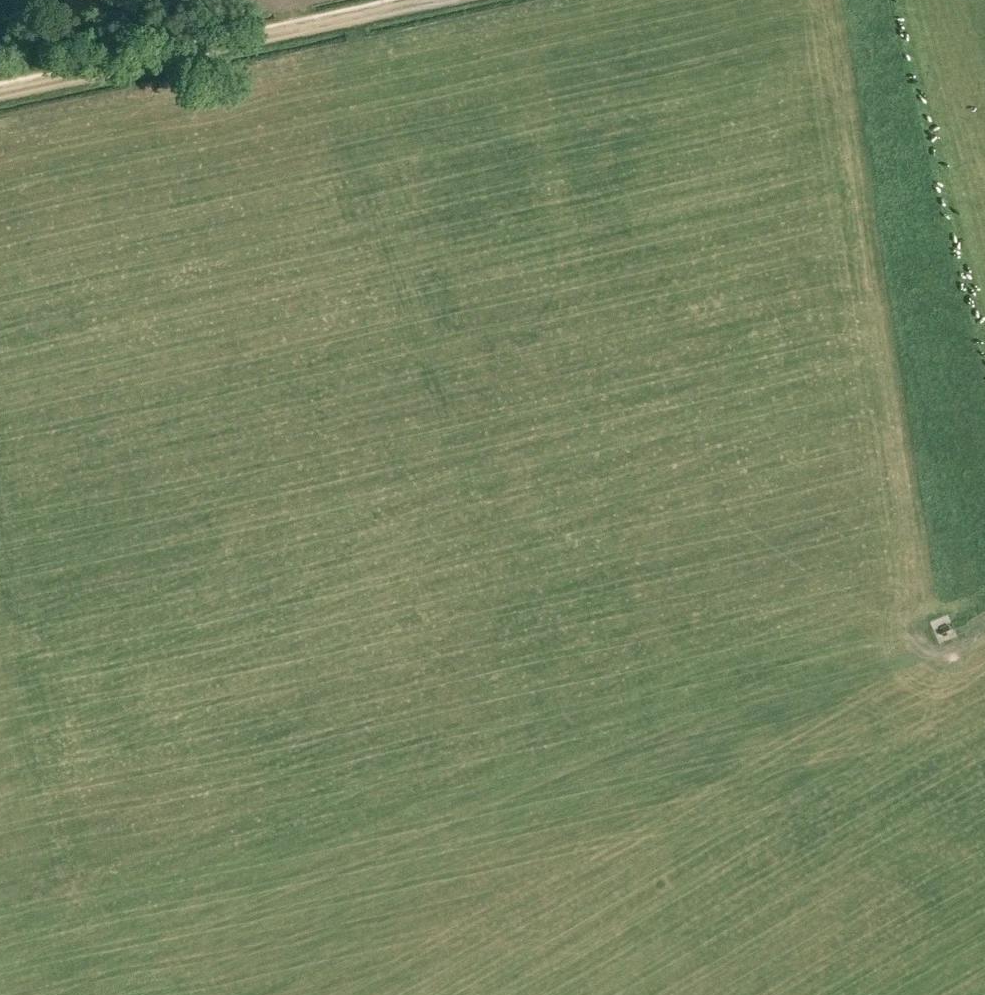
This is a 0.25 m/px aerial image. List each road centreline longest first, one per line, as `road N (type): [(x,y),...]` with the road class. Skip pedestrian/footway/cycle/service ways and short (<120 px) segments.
road 1 (track): [(0,98),(448,0)]

